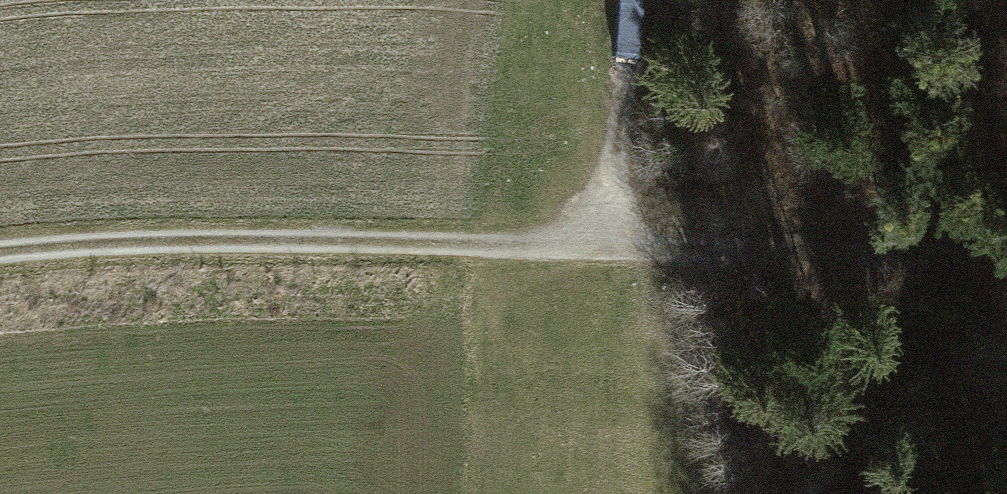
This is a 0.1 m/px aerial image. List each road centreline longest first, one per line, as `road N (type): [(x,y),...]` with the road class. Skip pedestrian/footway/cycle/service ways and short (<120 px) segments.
road 1 (track): [(0,249),(56,238),(1006,267)]
road 2 (track): [(570,253),(619,144),(634,0)]
road 3 (track): [(480,493),(473,251)]

